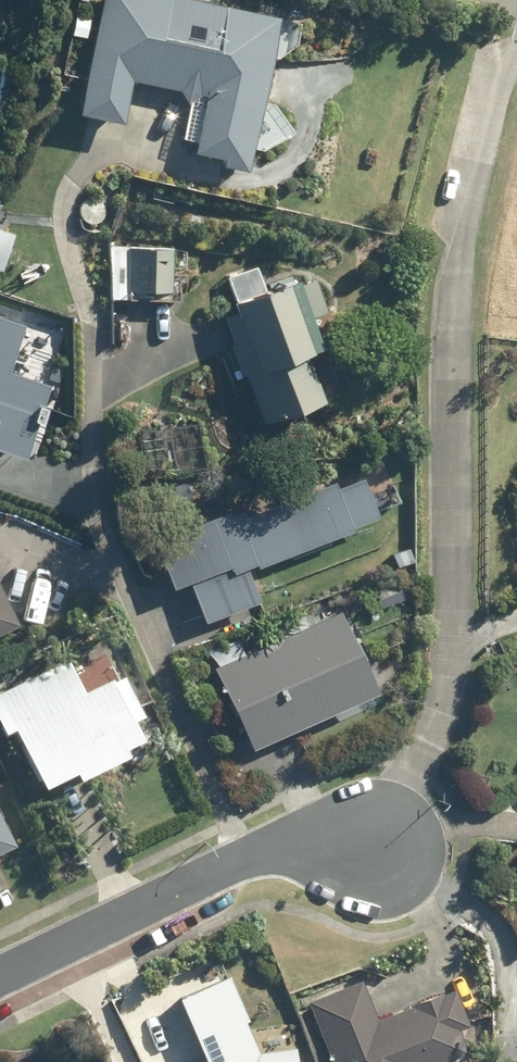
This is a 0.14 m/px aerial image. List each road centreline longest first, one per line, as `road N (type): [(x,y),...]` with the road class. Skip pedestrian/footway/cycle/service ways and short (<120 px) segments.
road 1 (residential): [(516,45),(474,160),(453,330),(452,665),(413,772),(371,854)]
road 2 (residential): [(371,854),(278,841),(0,971)]

